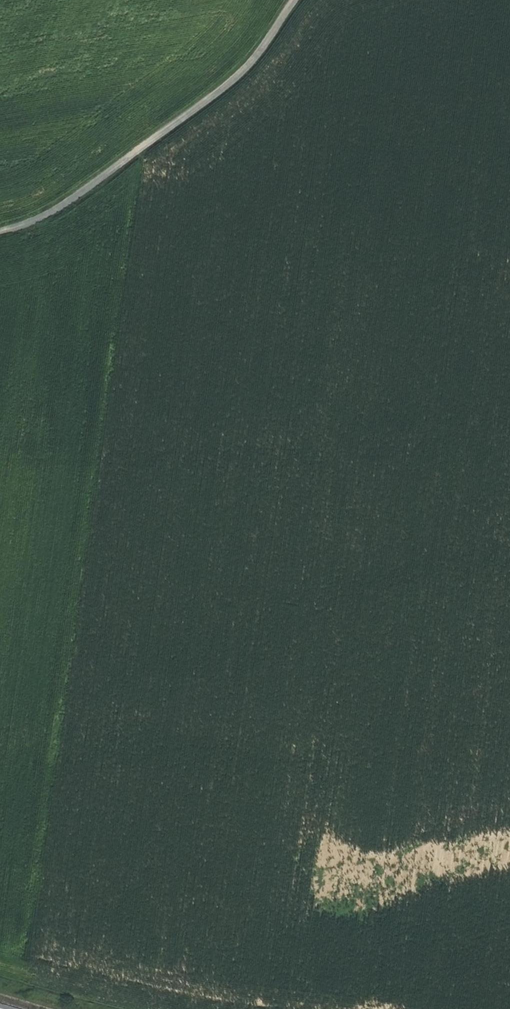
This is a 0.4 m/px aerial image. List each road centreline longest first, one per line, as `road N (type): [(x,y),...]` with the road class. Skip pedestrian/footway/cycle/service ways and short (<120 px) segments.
road 1 (track): [(294,0),(247,69),(55,211),(0,232)]

